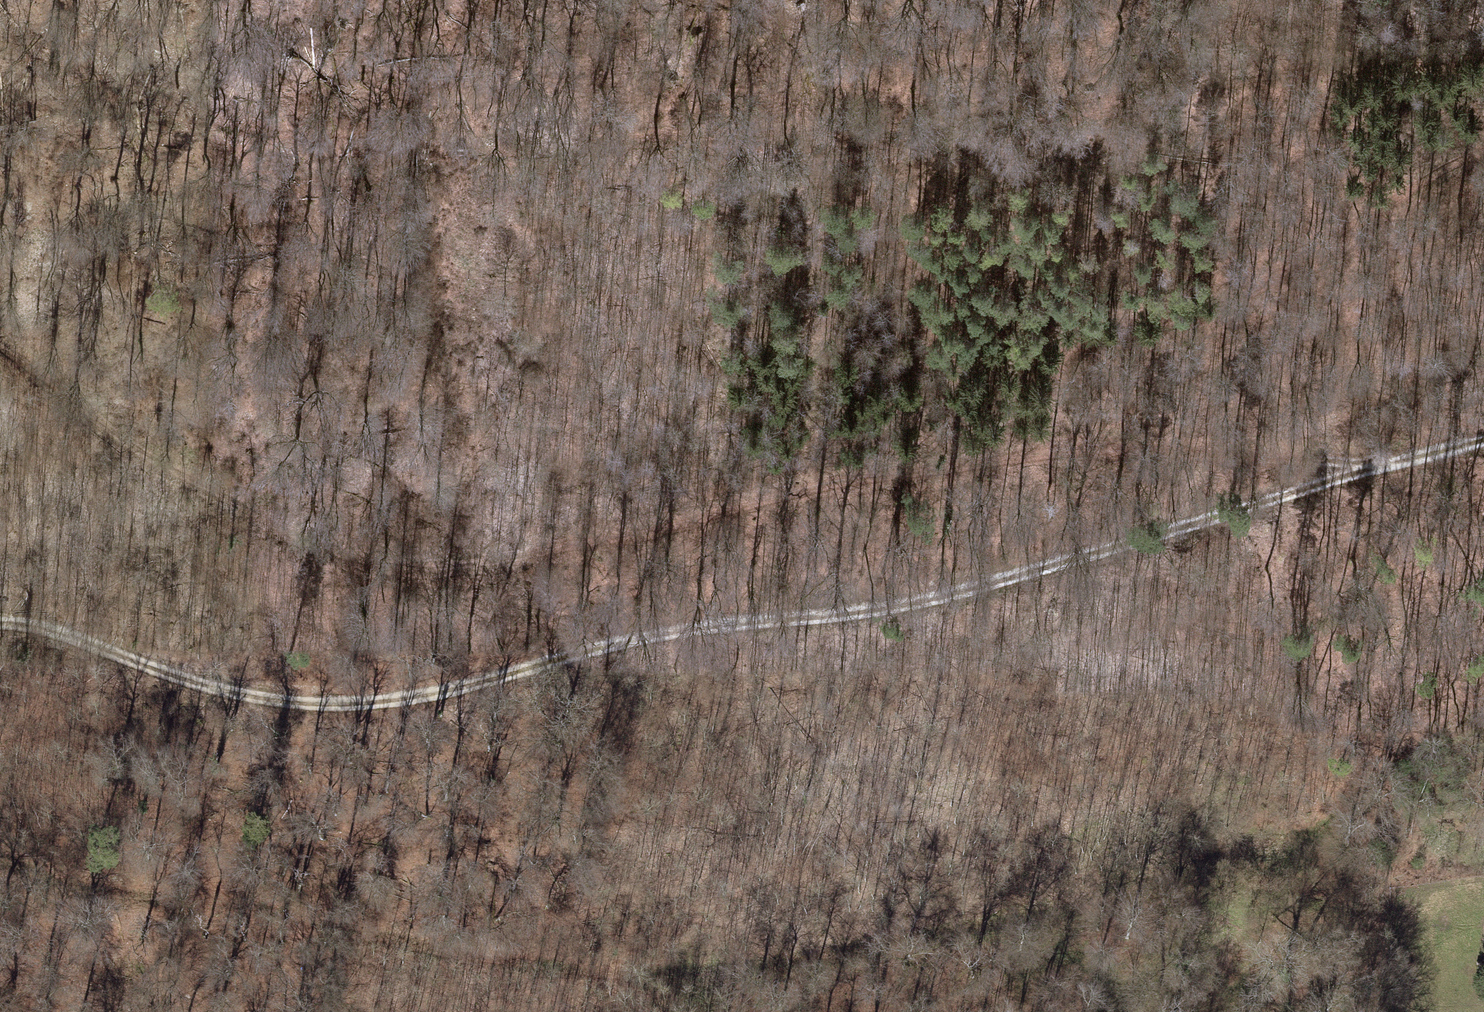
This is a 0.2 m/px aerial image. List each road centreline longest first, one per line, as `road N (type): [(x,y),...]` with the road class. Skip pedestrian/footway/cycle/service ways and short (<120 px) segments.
road 1 (track): [(1483,32),(1187,89),(1081,121),(915,136),(412,147),(150,108),(0,95)]
road 2 (track): [(0,333),(147,446),(342,554),(494,562),(1061,448),(1253,462),(1389,461)]
road 3 (track): [(0,620),(244,700),(417,703),(644,635),(921,605),(1389,461)]
road 4 (track): [(0,861),(83,894),(218,904),(517,968),(697,985),(1133,903),(1271,837)]
road 5 (track): [(1061,448),(1061,357),(1083,334),(1232,305),(1427,170),(1483,150)]

